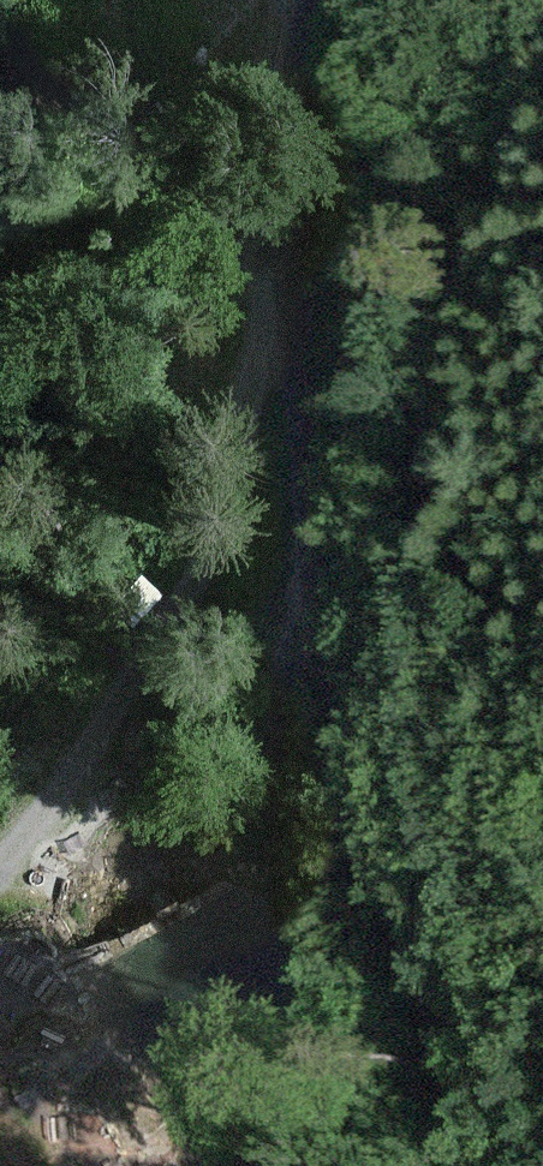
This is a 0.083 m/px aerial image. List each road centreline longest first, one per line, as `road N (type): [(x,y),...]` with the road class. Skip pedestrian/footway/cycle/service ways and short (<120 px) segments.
road 1 (track): [(483,1165),(352,719),(288,299),(287,190),(303,89),(337,0)]
road 2 (track): [(0,877),(80,773),(223,524),(288,299)]
road 3 (track): [(258,910),(313,421)]

